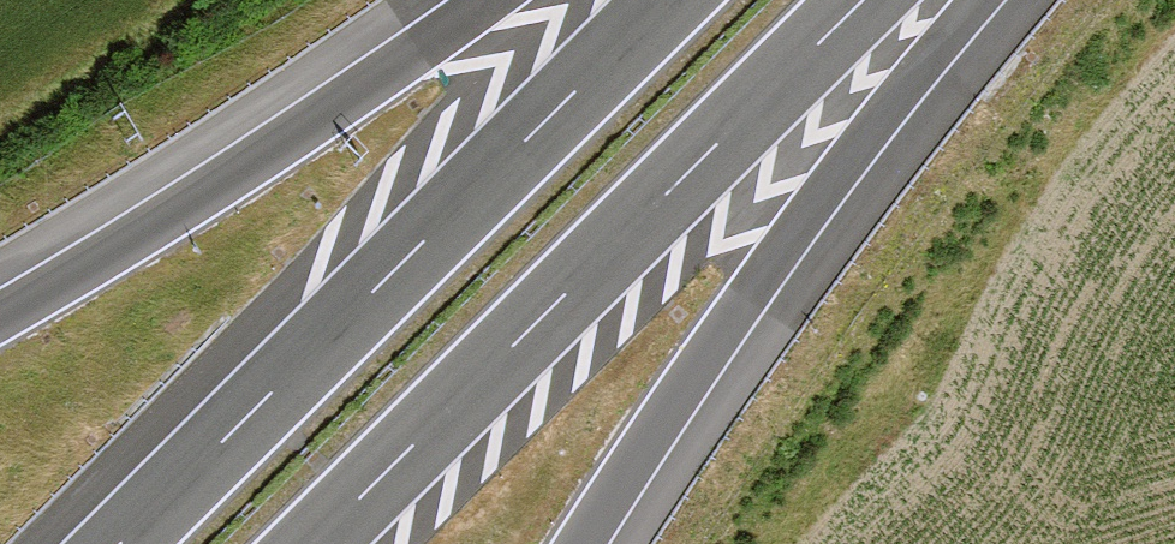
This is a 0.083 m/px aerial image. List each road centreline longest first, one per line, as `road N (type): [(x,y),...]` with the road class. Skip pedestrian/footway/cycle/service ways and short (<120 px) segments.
road 1 (motorway): [(313,543),(867,0)]
road 2 (motorway): [(667,0),(116,543)]
road 3 (motorway): [(583,543),(757,284),(971,0)]
road 4 (motorway): [(481,0),(0,311)]

